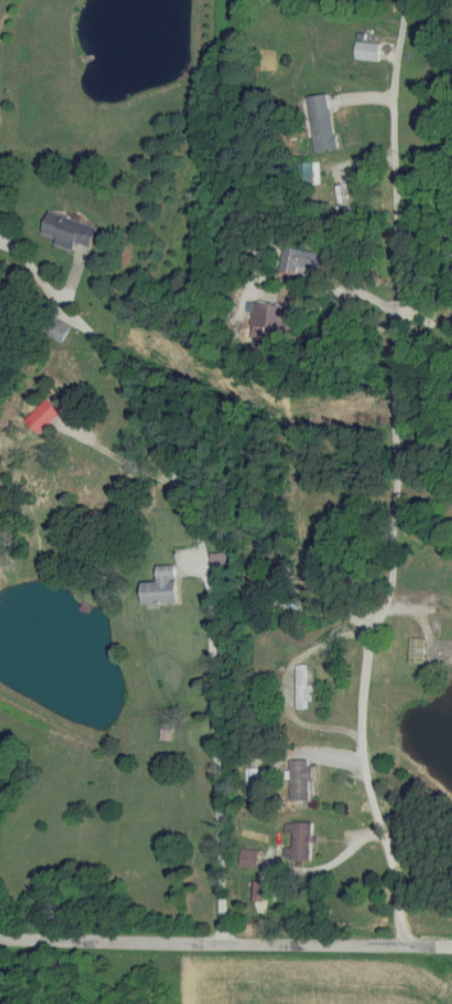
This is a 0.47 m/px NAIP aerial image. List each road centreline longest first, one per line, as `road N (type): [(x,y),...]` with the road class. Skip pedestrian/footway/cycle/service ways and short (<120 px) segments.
road 1 (residential): [(403,946),(369,780),(364,713),(369,645),(392,583),(398,482),(395,97),(406,0)]
road 2 (residential): [(221,942),(210,601),(199,536),(121,368),(3,226)]
road 3 (residential): [(451,947),(0,939)]
road 4 (residential): [(0,419),(64,346),(73,313)]

